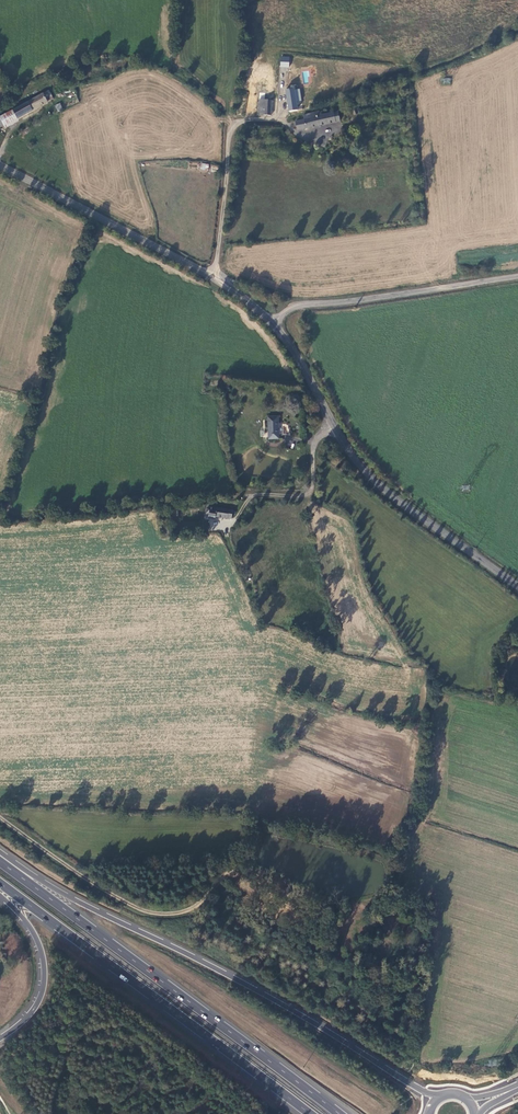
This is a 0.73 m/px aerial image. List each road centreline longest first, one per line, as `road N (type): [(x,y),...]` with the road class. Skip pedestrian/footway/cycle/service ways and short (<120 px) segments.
road 1 (trunk): [(435,1103),(226,974),(48,885),(0,853)]
road 2 (trunk): [(339,1113),(0,862)]
road 3 (trunk): [(0,883),(310,1113)]
road 4 (tertiary): [(273,325),(179,260),(0,166)]
road 5 (track): [(0,817),(142,910),(191,912),(222,877)]
road 6 (tertiary): [(517,276),(298,305),(273,325)]
road 7 (tertiary): [(333,425),(384,490),(517,587)]
road 8 (trunk): [(0,896),(36,937),(44,968),(30,1013),(0,1038)]
road 9 (unclassified): [(333,425),(315,446),(311,494),(256,495)]

